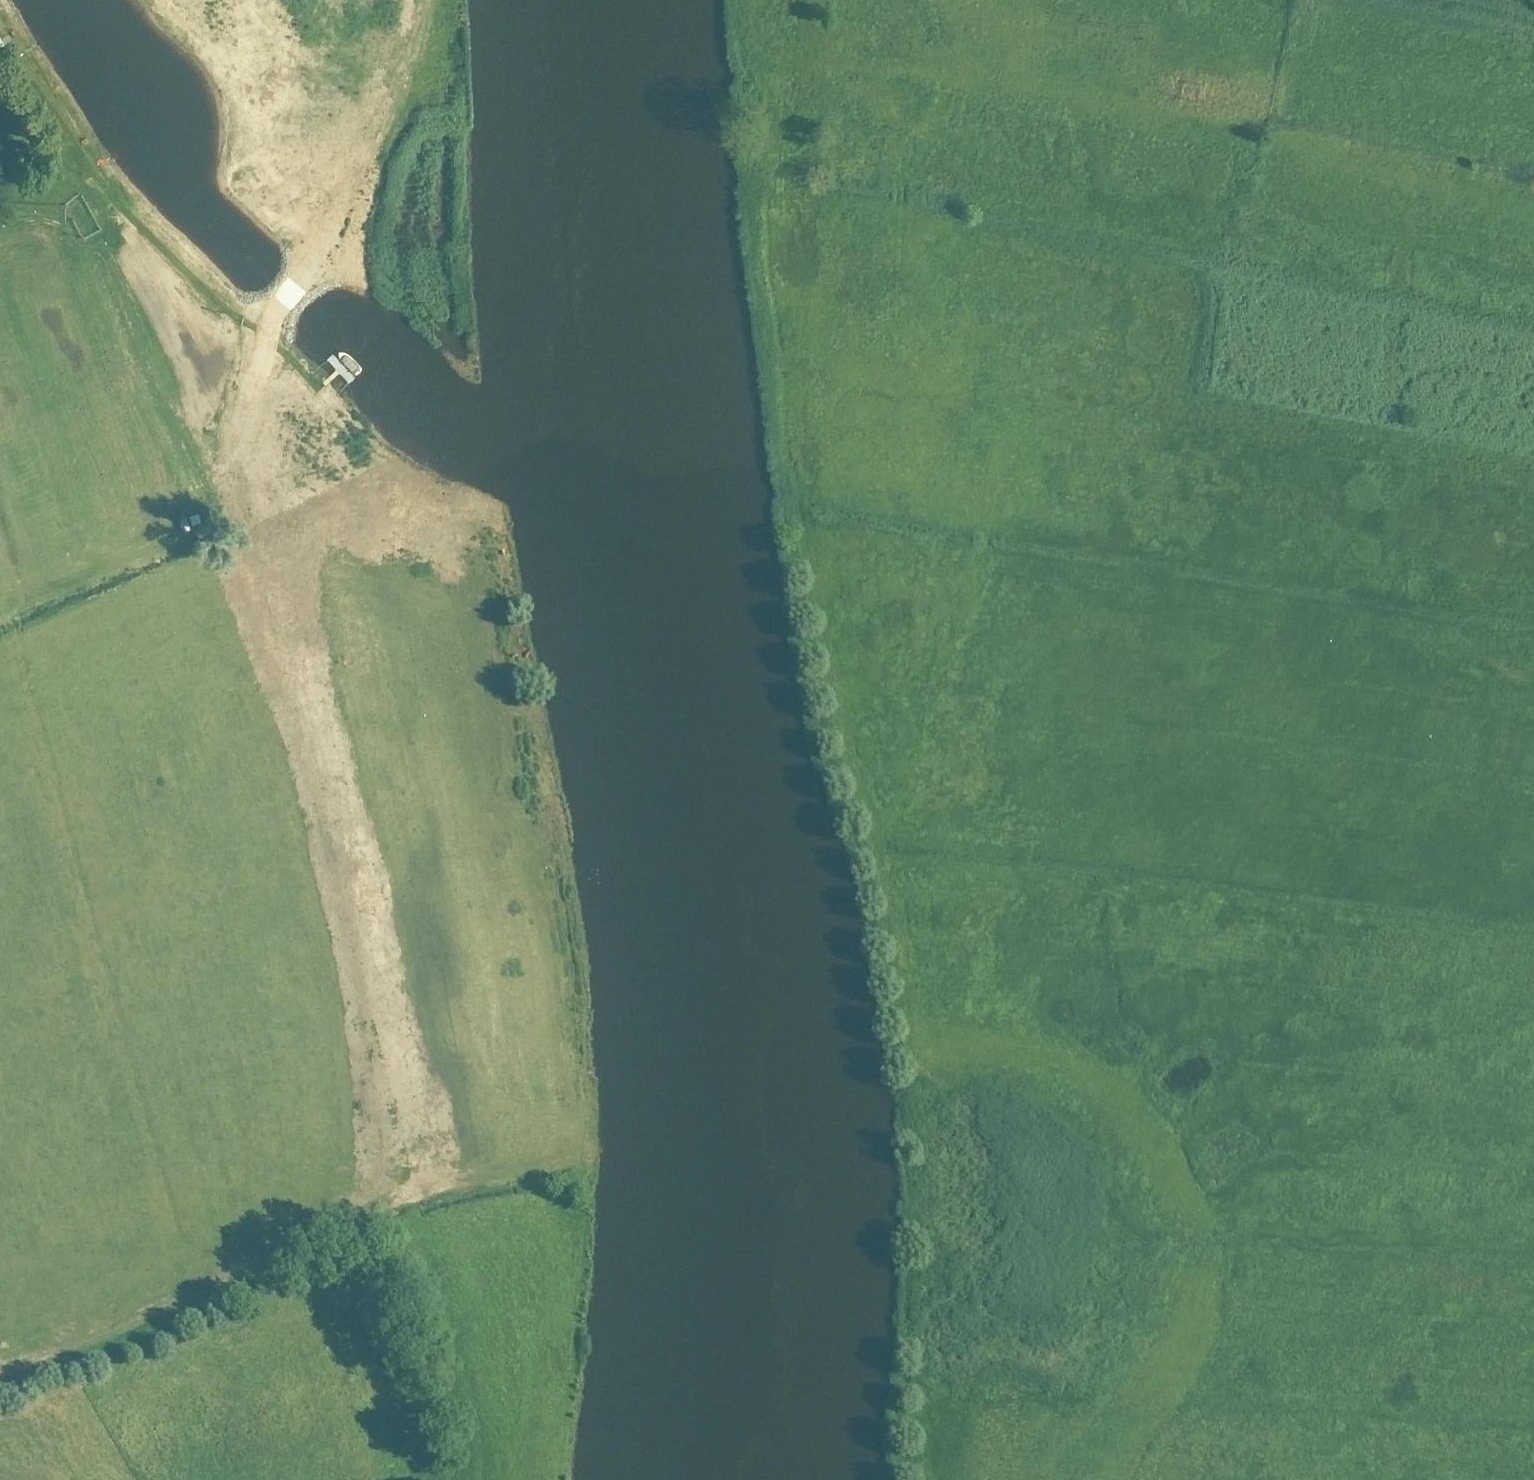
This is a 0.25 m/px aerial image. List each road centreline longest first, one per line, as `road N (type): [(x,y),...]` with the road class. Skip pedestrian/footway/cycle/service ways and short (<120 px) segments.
road 1 (track): [(423,0),(398,102),(256,360),(227,444),(224,485),(314,784),(360,972),(385,1093),(395,1201),(145,1325),(0,1380)]

